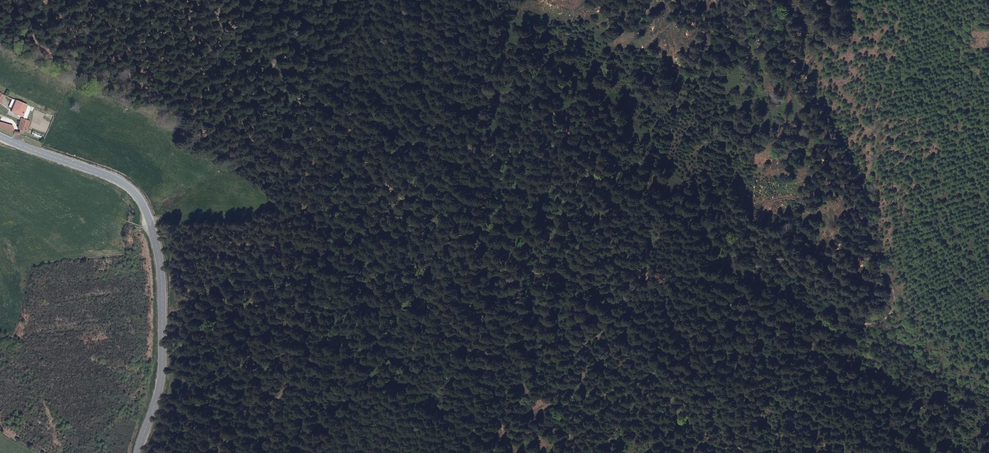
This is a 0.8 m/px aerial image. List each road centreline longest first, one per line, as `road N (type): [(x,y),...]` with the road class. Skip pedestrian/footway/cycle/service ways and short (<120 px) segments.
road 1 (track): [(181,0),(312,79),(456,266),(502,417)]
road 2 (secondary): [(0,136),(119,180),(149,217),(160,263),(161,401),(141,452)]
road 3 (track): [(618,319),(631,356),(751,452)]

